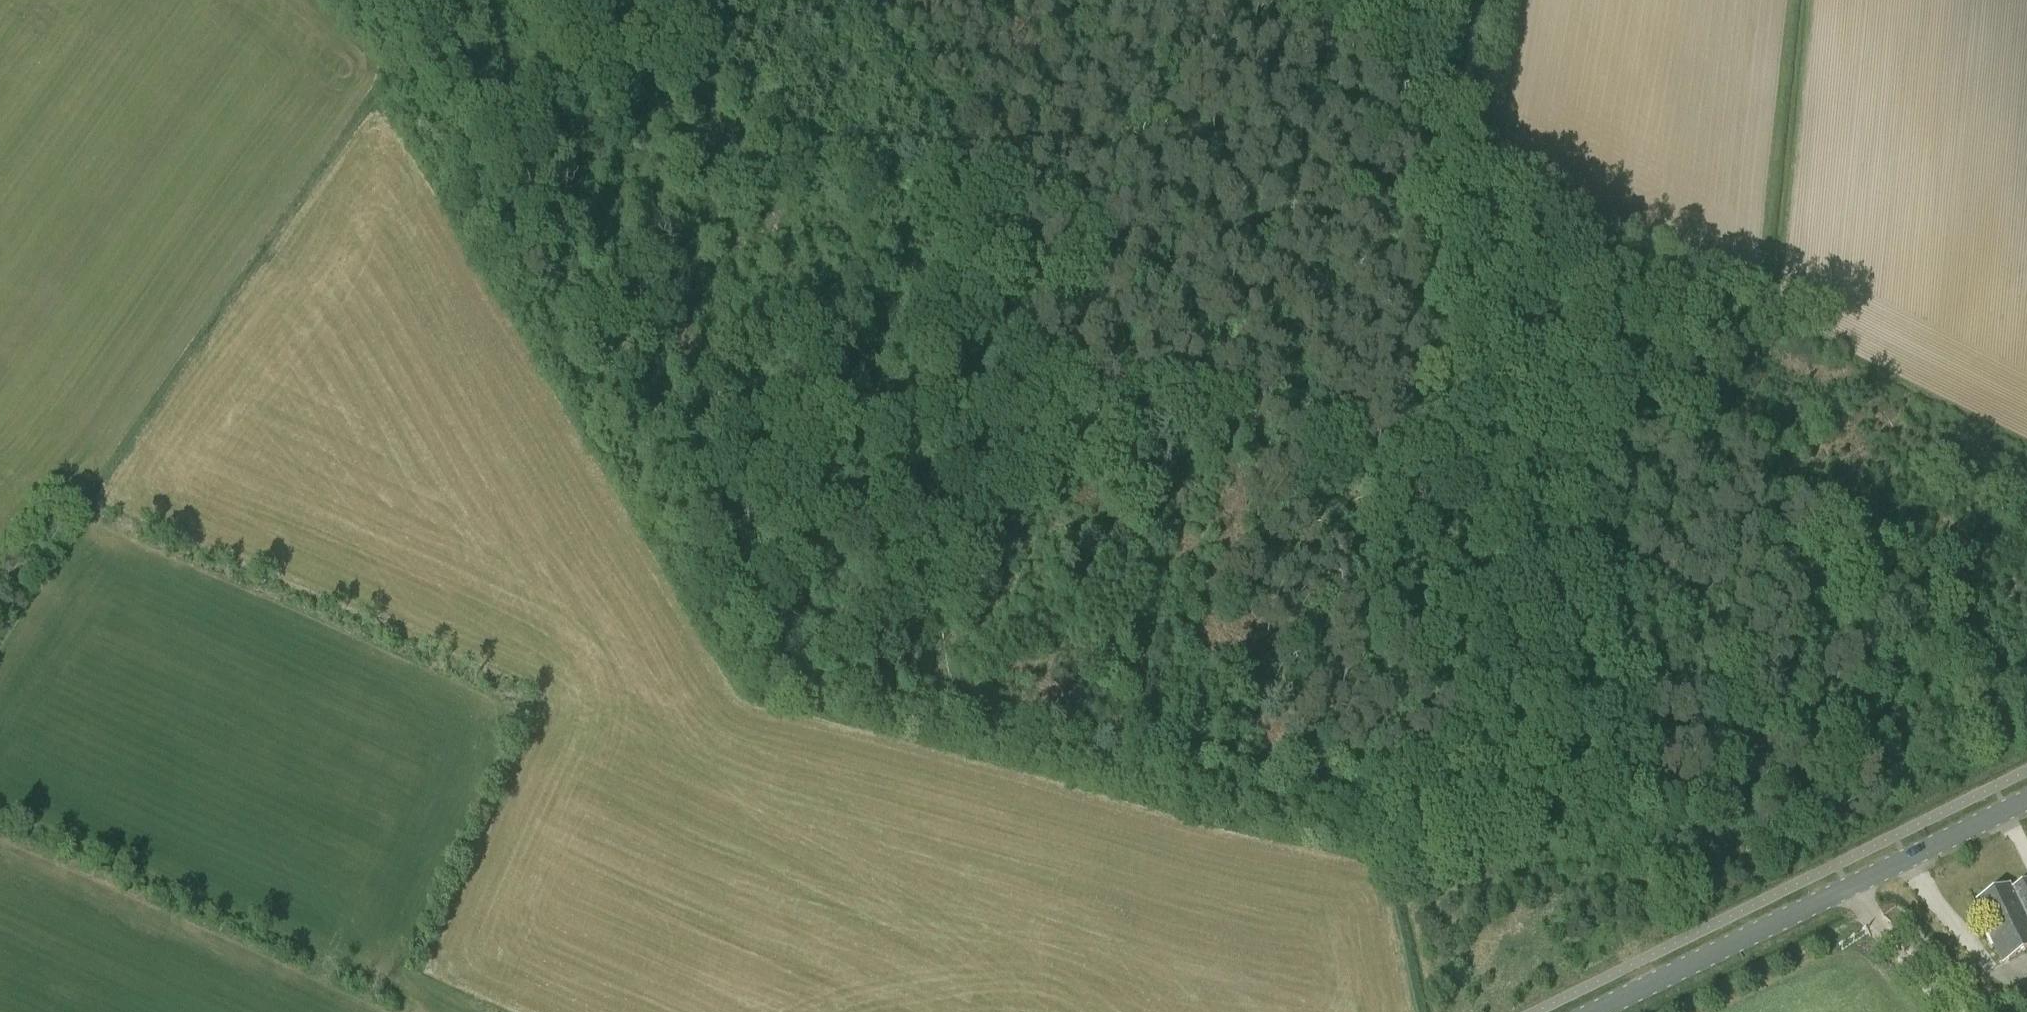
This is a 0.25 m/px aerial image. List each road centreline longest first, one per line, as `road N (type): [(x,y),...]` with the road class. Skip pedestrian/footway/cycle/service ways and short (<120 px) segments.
road 1 (secondary): [(1597,1011),(1850,886)]
road 2 (secondary): [(1850,886),(2026,799)]
road 3 (unclassified): [(1955,1011),(1850,886)]

